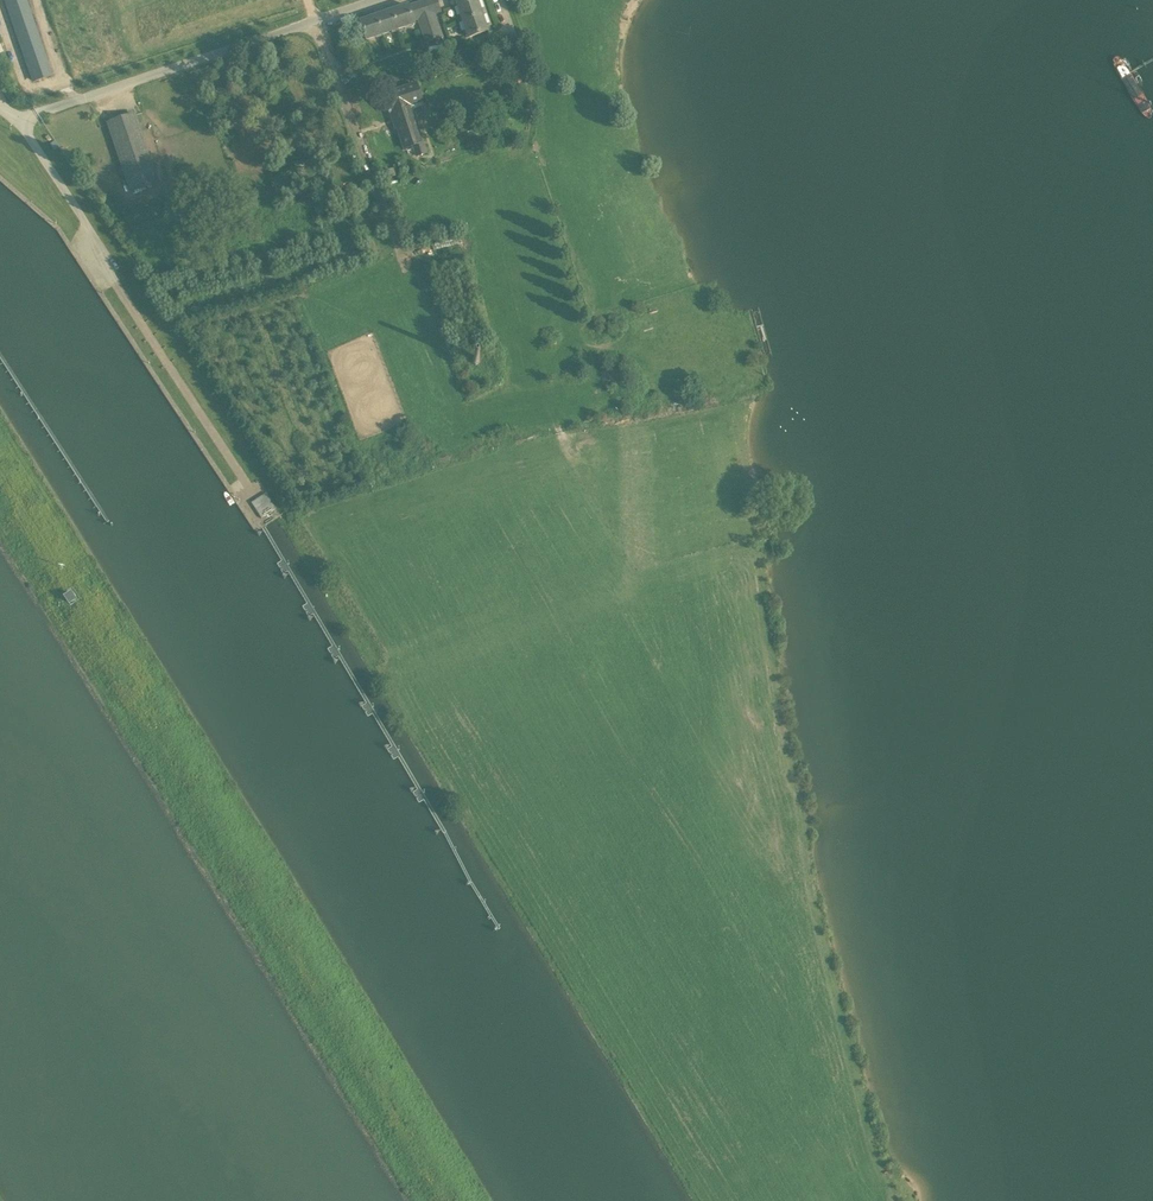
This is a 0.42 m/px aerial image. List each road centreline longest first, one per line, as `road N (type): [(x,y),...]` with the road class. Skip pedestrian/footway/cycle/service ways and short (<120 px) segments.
road 1 (unclassified): [(39,111),(378,0)]

